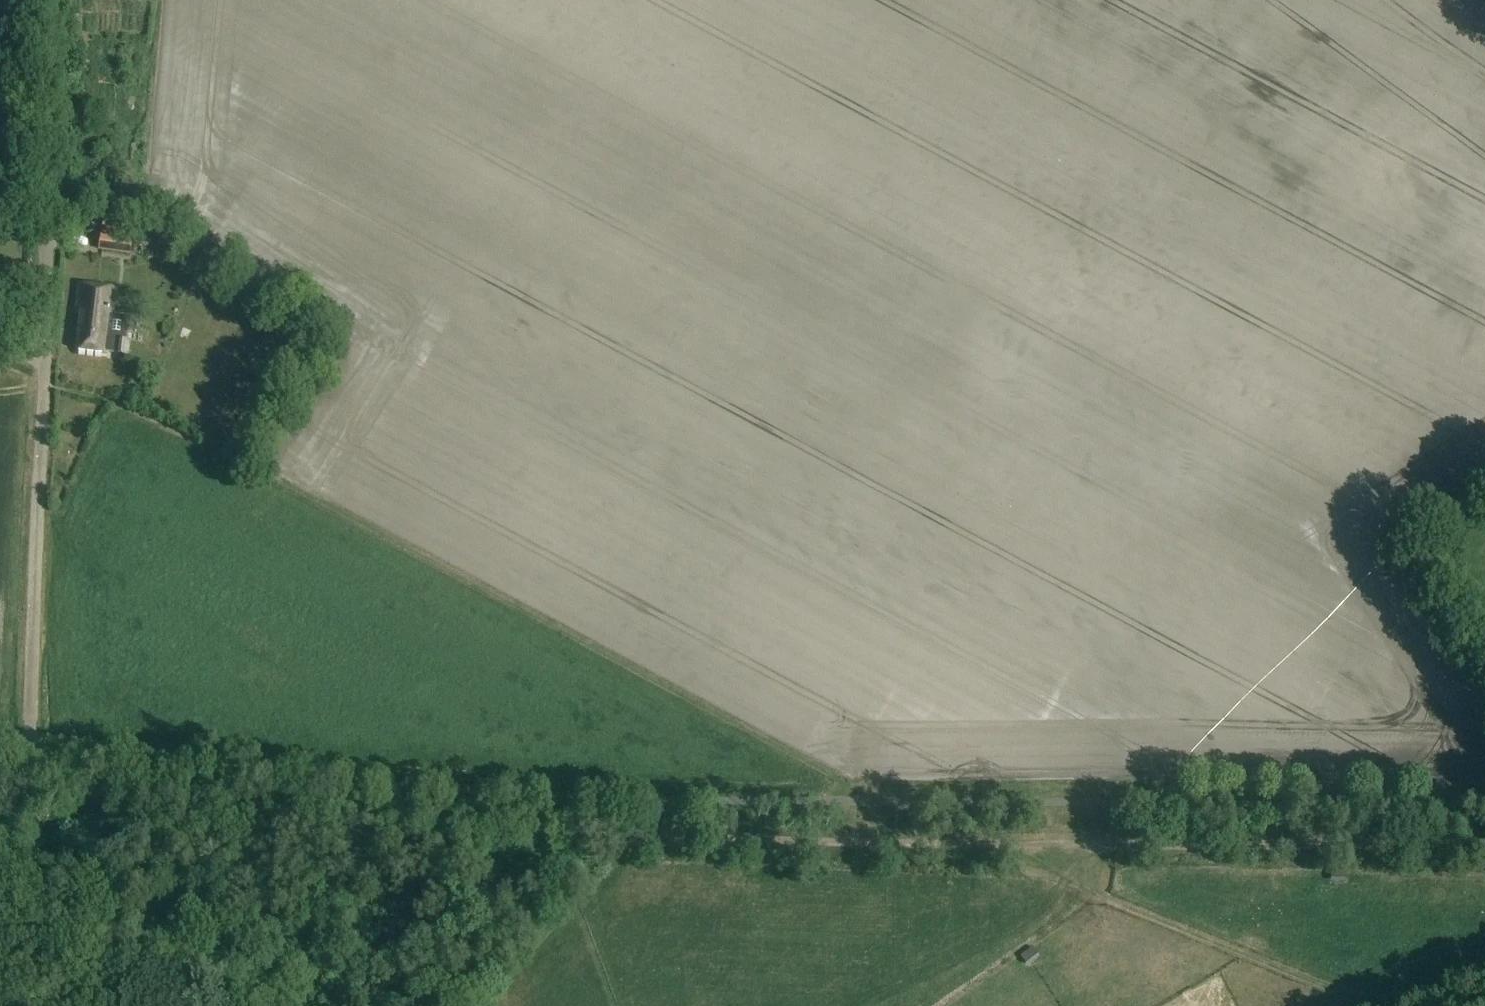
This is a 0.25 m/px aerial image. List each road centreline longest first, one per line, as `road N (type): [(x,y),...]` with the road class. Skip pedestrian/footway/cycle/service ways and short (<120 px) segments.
road 1 (unclassified): [(29,747),(46,380),(48,0)]

